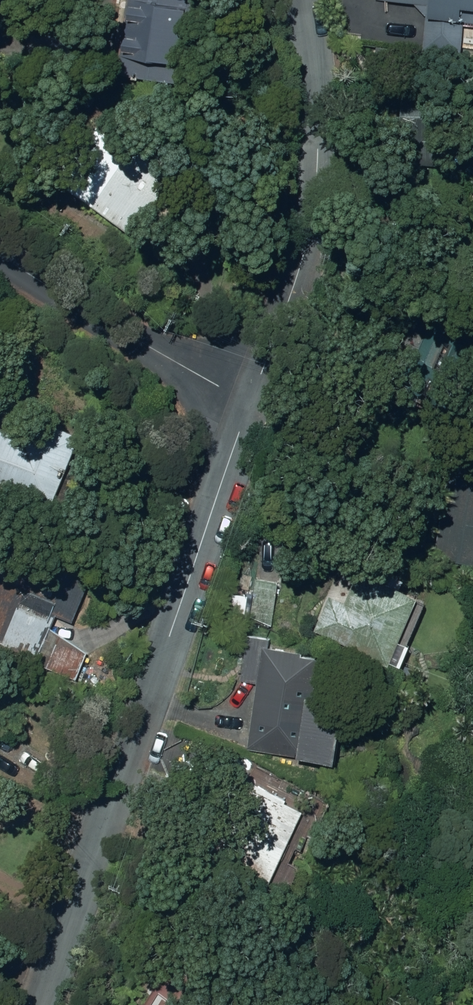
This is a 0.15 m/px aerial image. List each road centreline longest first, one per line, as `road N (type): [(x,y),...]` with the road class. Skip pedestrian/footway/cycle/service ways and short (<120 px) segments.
road 1 (residential): [(248,396),(35,1004)]
road 2 (residential): [(298,0),(305,216),(285,300),(248,396)]
road 3 (residential): [(248,396),(136,334),(0,238)]

